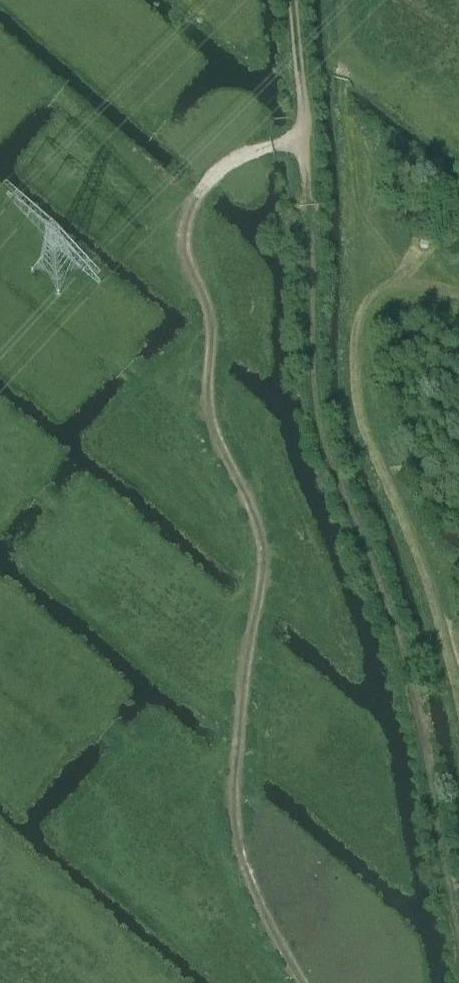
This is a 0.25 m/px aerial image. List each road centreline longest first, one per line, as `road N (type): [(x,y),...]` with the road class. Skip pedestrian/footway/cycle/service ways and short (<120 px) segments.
road 1 (track): [(306,982),(236,844),(241,703),(265,575),(251,508),(211,426),(211,326),(193,248),(193,205),(218,168),(304,143)]
road 2 (track): [(449,883),(399,631),(315,399),(292,0)]

